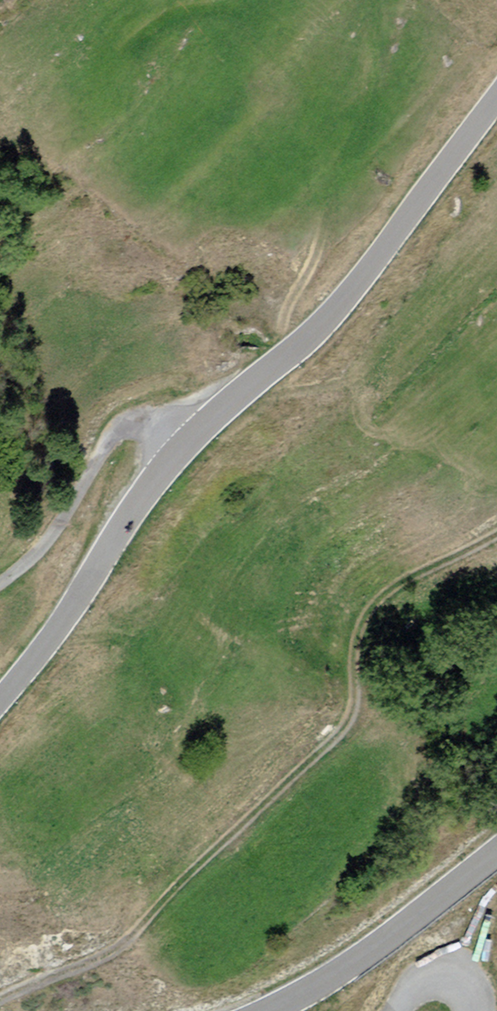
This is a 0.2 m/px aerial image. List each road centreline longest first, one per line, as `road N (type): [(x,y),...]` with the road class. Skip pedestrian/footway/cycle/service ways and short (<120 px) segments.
road 1 (secondary): [(0,700),(52,637),(161,471),(325,322),(496,99)]
road 2 (track): [(496,537),(378,603),(355,651),(357,720),(173,889),(127,945),(0,999)]
road 3 (secondary): [(496,853),(371,950),(266,1010)]
road 4 (track): [(193,437),(152,422),(121,425),(61,521),(0,582)]

